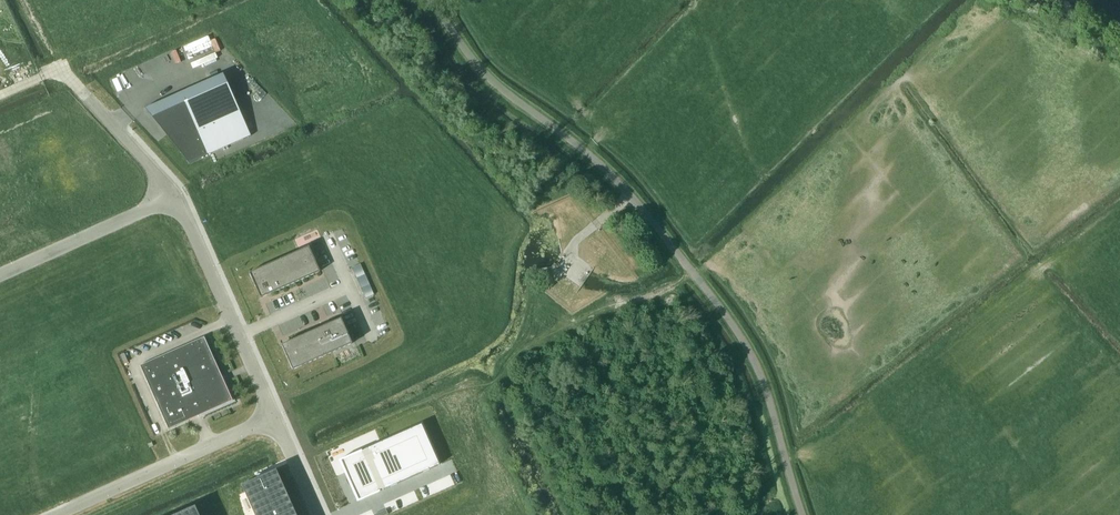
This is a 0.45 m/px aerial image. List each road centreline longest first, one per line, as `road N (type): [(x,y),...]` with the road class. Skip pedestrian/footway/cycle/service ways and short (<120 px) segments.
road 1 (unclassified): [(802,514),(746,333),(613,172),(497,87),(429,0)]
road 2 (unclassified): [(275,419),(174,199)]
road 3 (unclassified): [(58,514),(275,419)]
road 4 (unclassified): [(174,199),(0,278)]
road 5 (unclassified): [(174,199),(62,69)]

